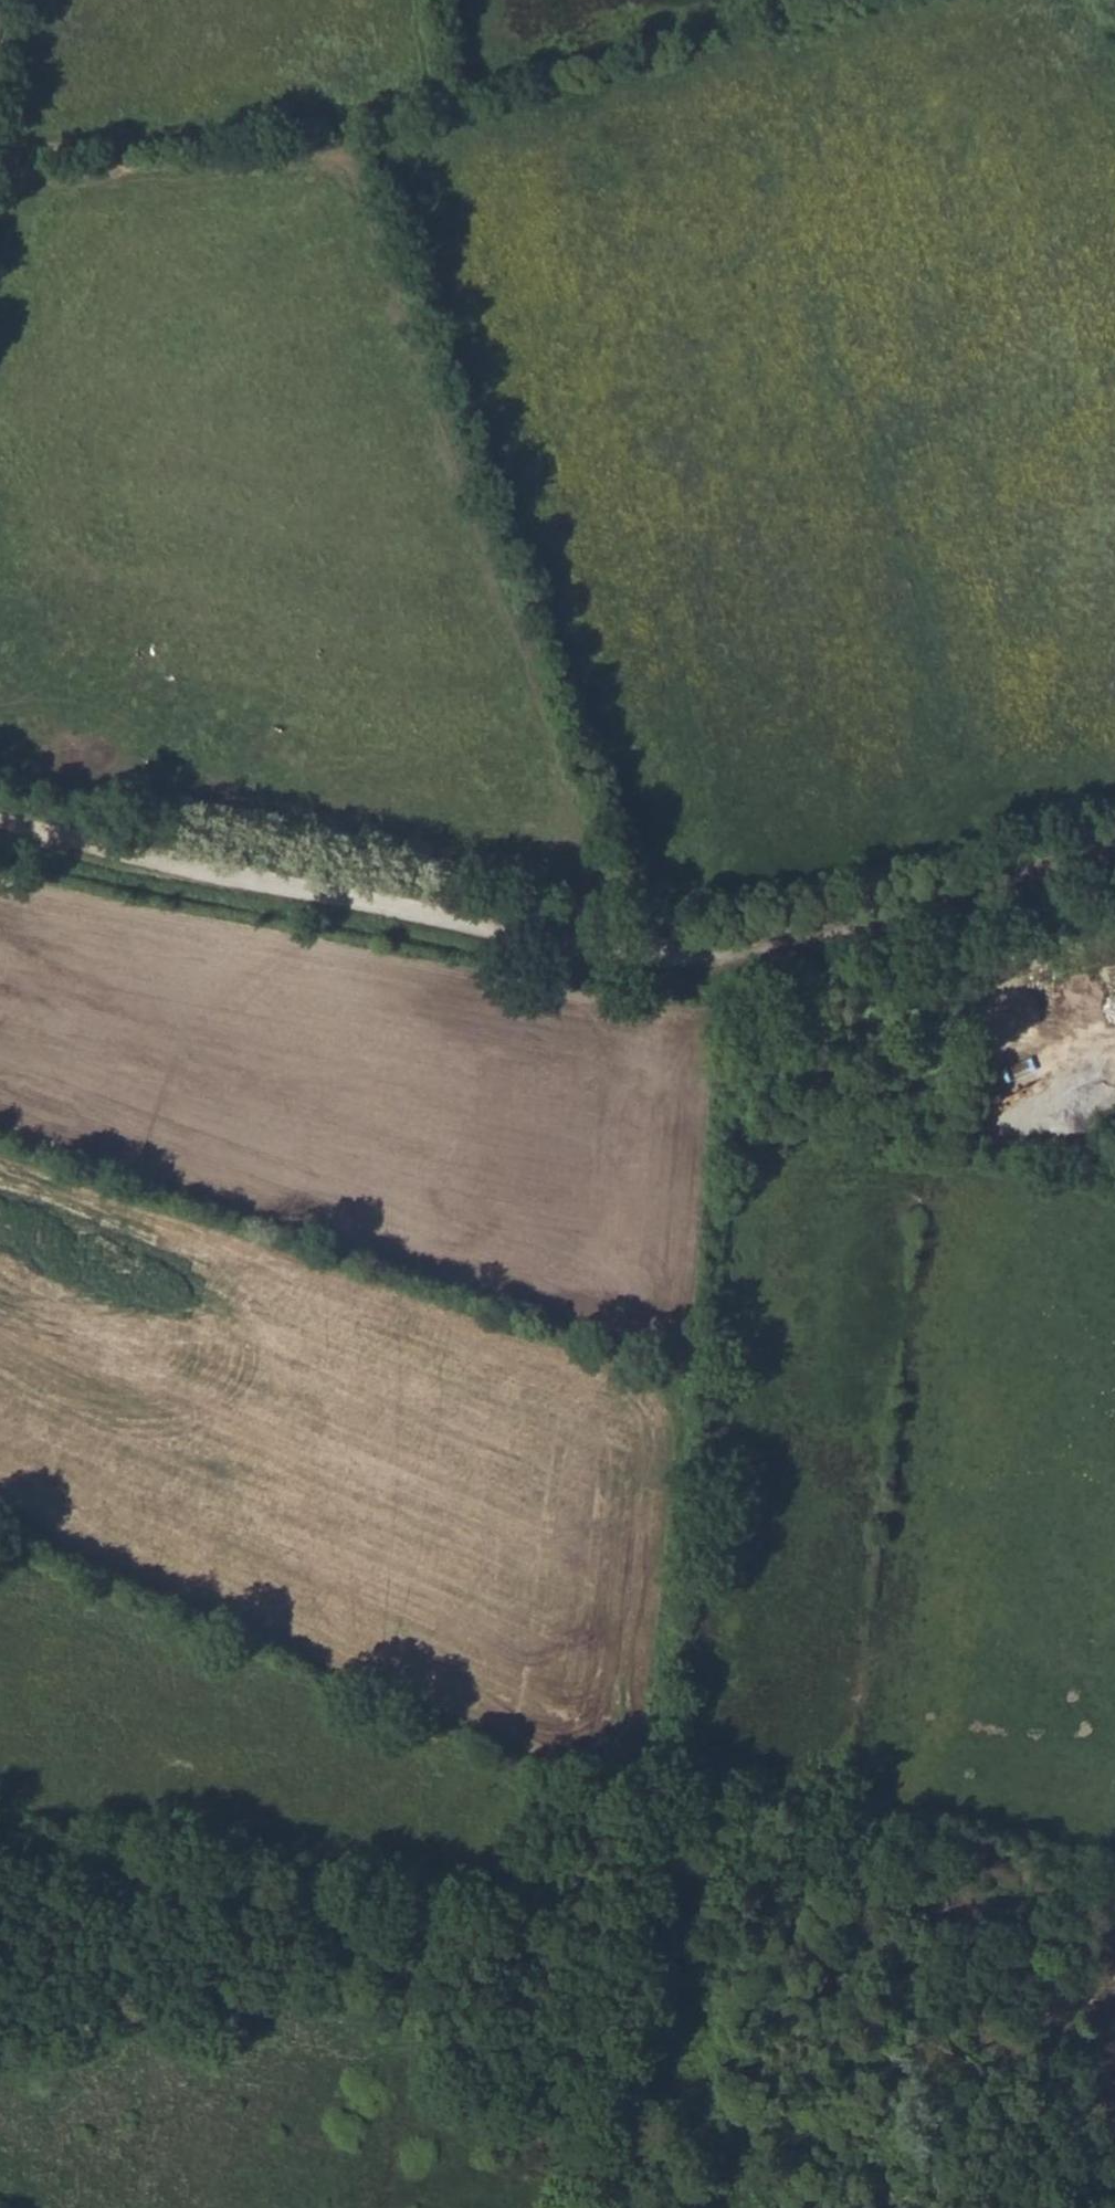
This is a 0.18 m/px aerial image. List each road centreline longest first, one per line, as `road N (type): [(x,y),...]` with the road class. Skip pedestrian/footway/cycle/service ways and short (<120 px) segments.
road 1 (track): [(1114,846),(708,961),(541,952),(0,826)]

